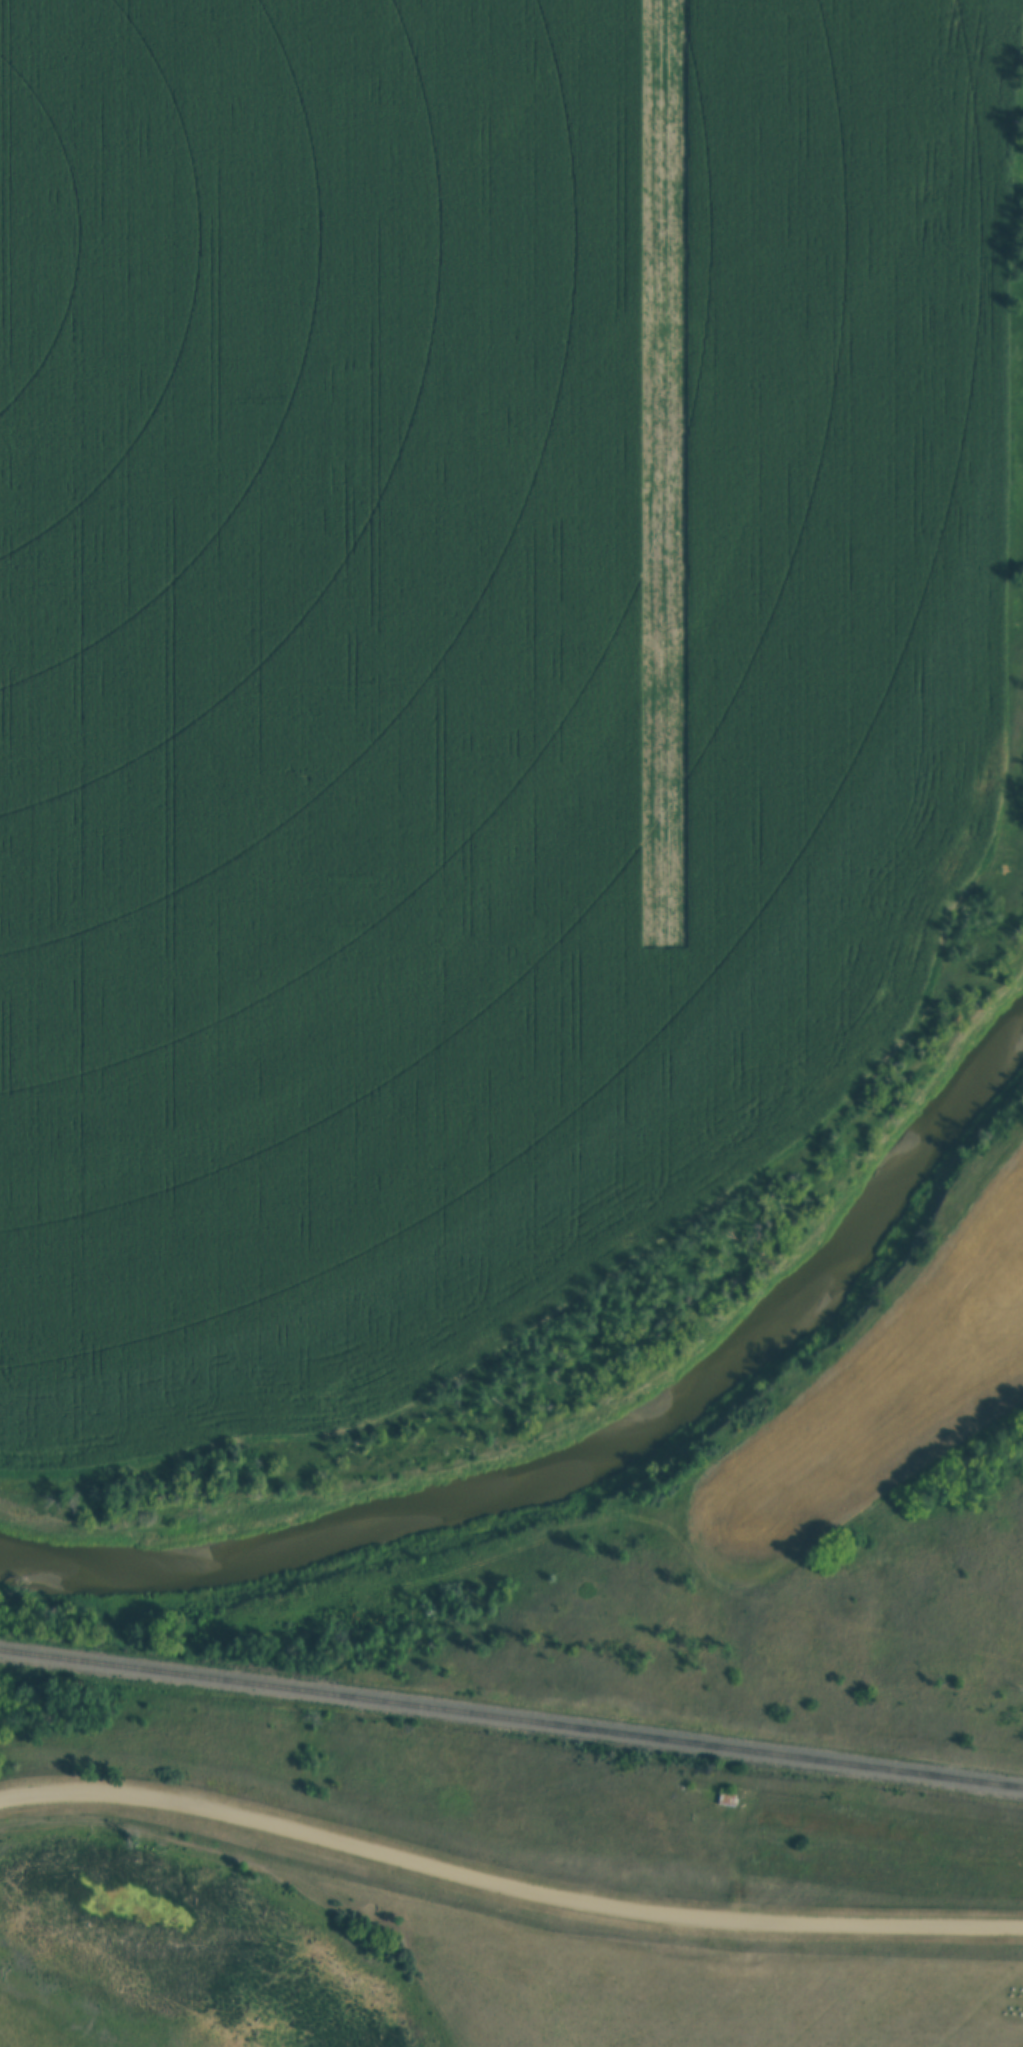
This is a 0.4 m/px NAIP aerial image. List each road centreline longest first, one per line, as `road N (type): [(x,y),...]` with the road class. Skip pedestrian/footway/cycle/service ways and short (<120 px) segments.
road 1 (residential): [(0,1809),(51,1795),(217,1811),(560,1898),(787,1923),(1022,1926)]

